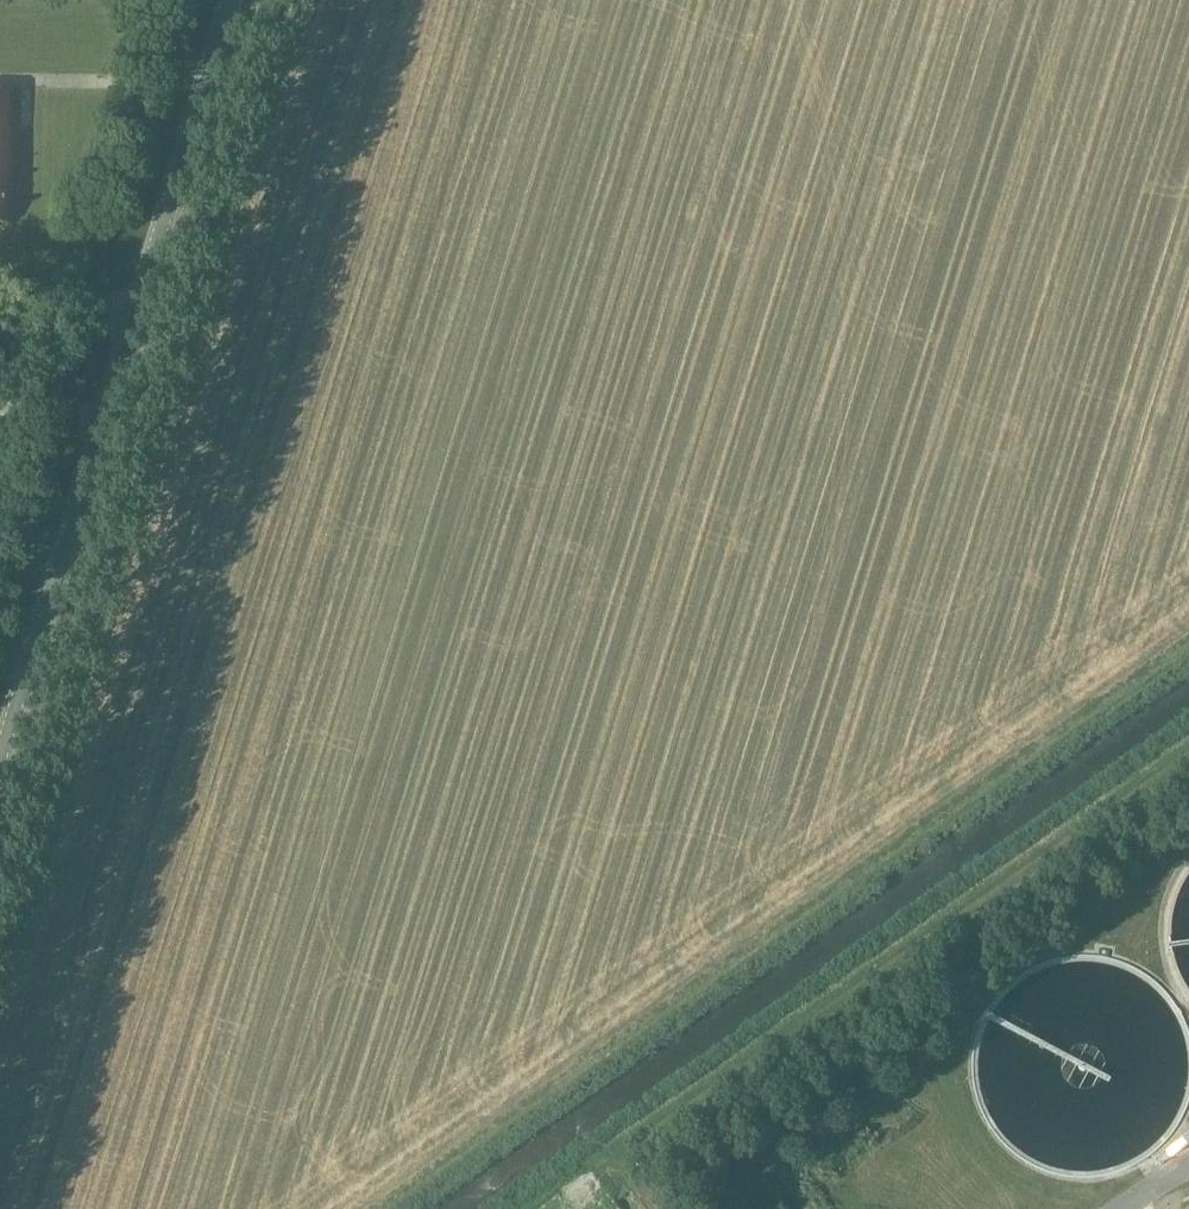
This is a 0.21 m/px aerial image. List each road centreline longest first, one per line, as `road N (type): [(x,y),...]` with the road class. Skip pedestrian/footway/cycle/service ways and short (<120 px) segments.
road 1 (unclassified): [(0,755),(230,0)]
road 2 (track): [(1188,753),(599,1166)]

